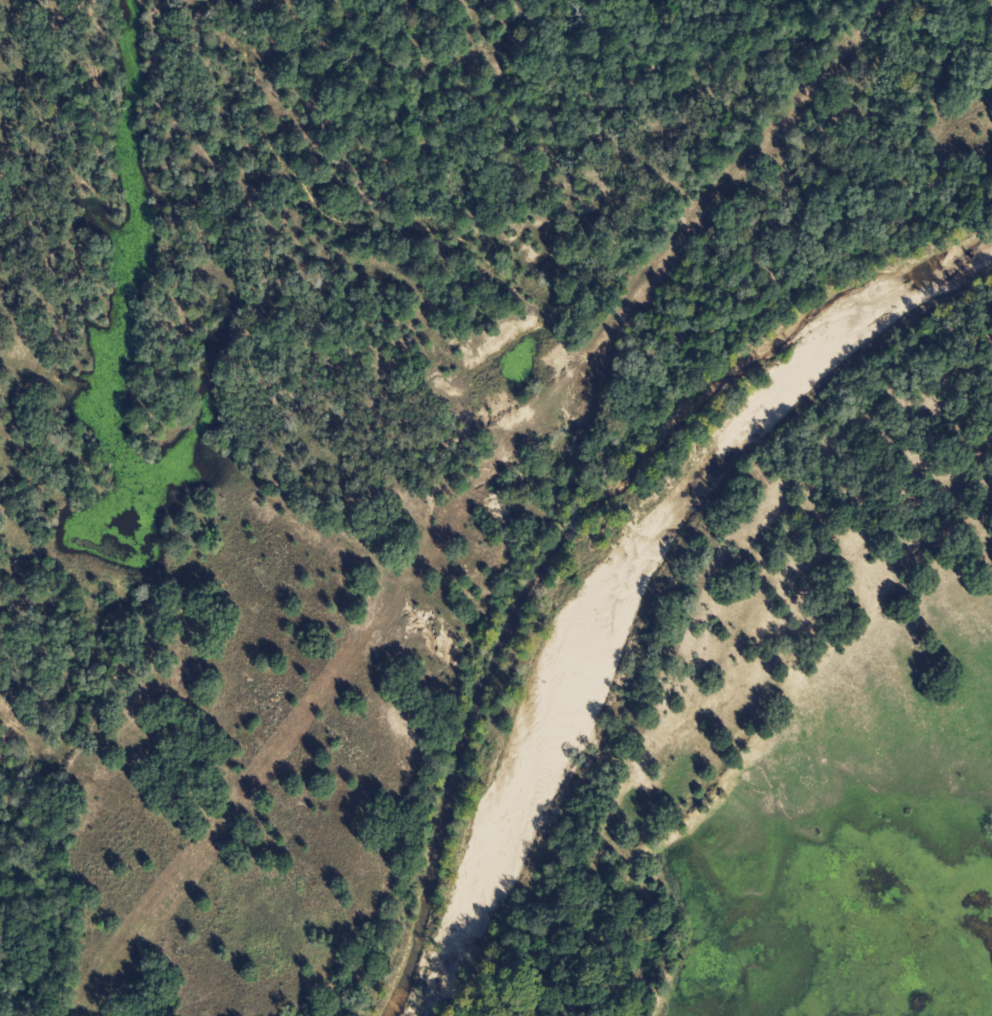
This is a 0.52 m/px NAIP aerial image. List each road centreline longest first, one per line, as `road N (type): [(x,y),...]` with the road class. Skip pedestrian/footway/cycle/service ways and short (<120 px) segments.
road 1 (track): [(876,0),(510,433)]

